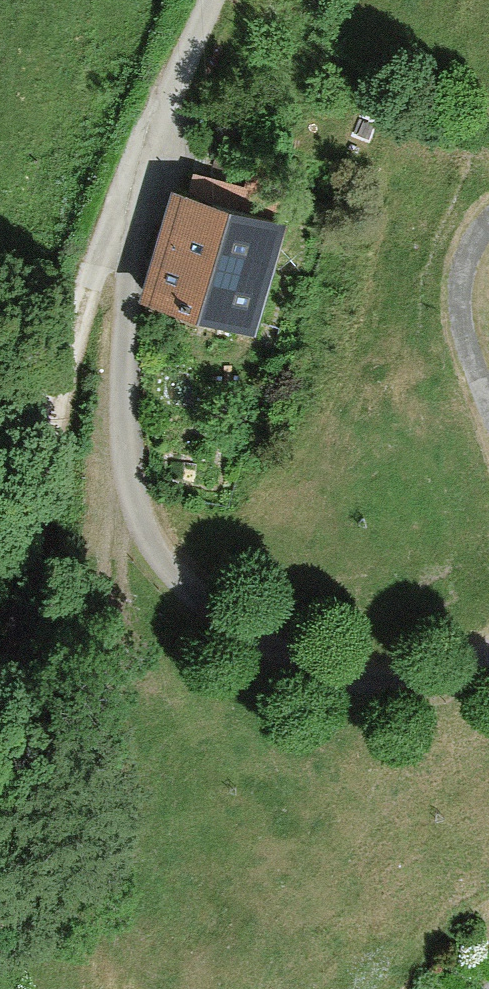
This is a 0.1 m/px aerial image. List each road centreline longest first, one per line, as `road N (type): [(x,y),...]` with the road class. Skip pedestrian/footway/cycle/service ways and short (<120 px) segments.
road 1 (residential): [(216,0),(169,110),(138,211),(125,391),(138,517),(184,581),(232,620),(330,674),(376,686),(423,684),(488,653)]
road 2 (track): [(0,859),(36,494),(96,263),(115,223),(138,211)]
road 3 (residential): [(488,393),(461,315),(472,255),(488,226)]

